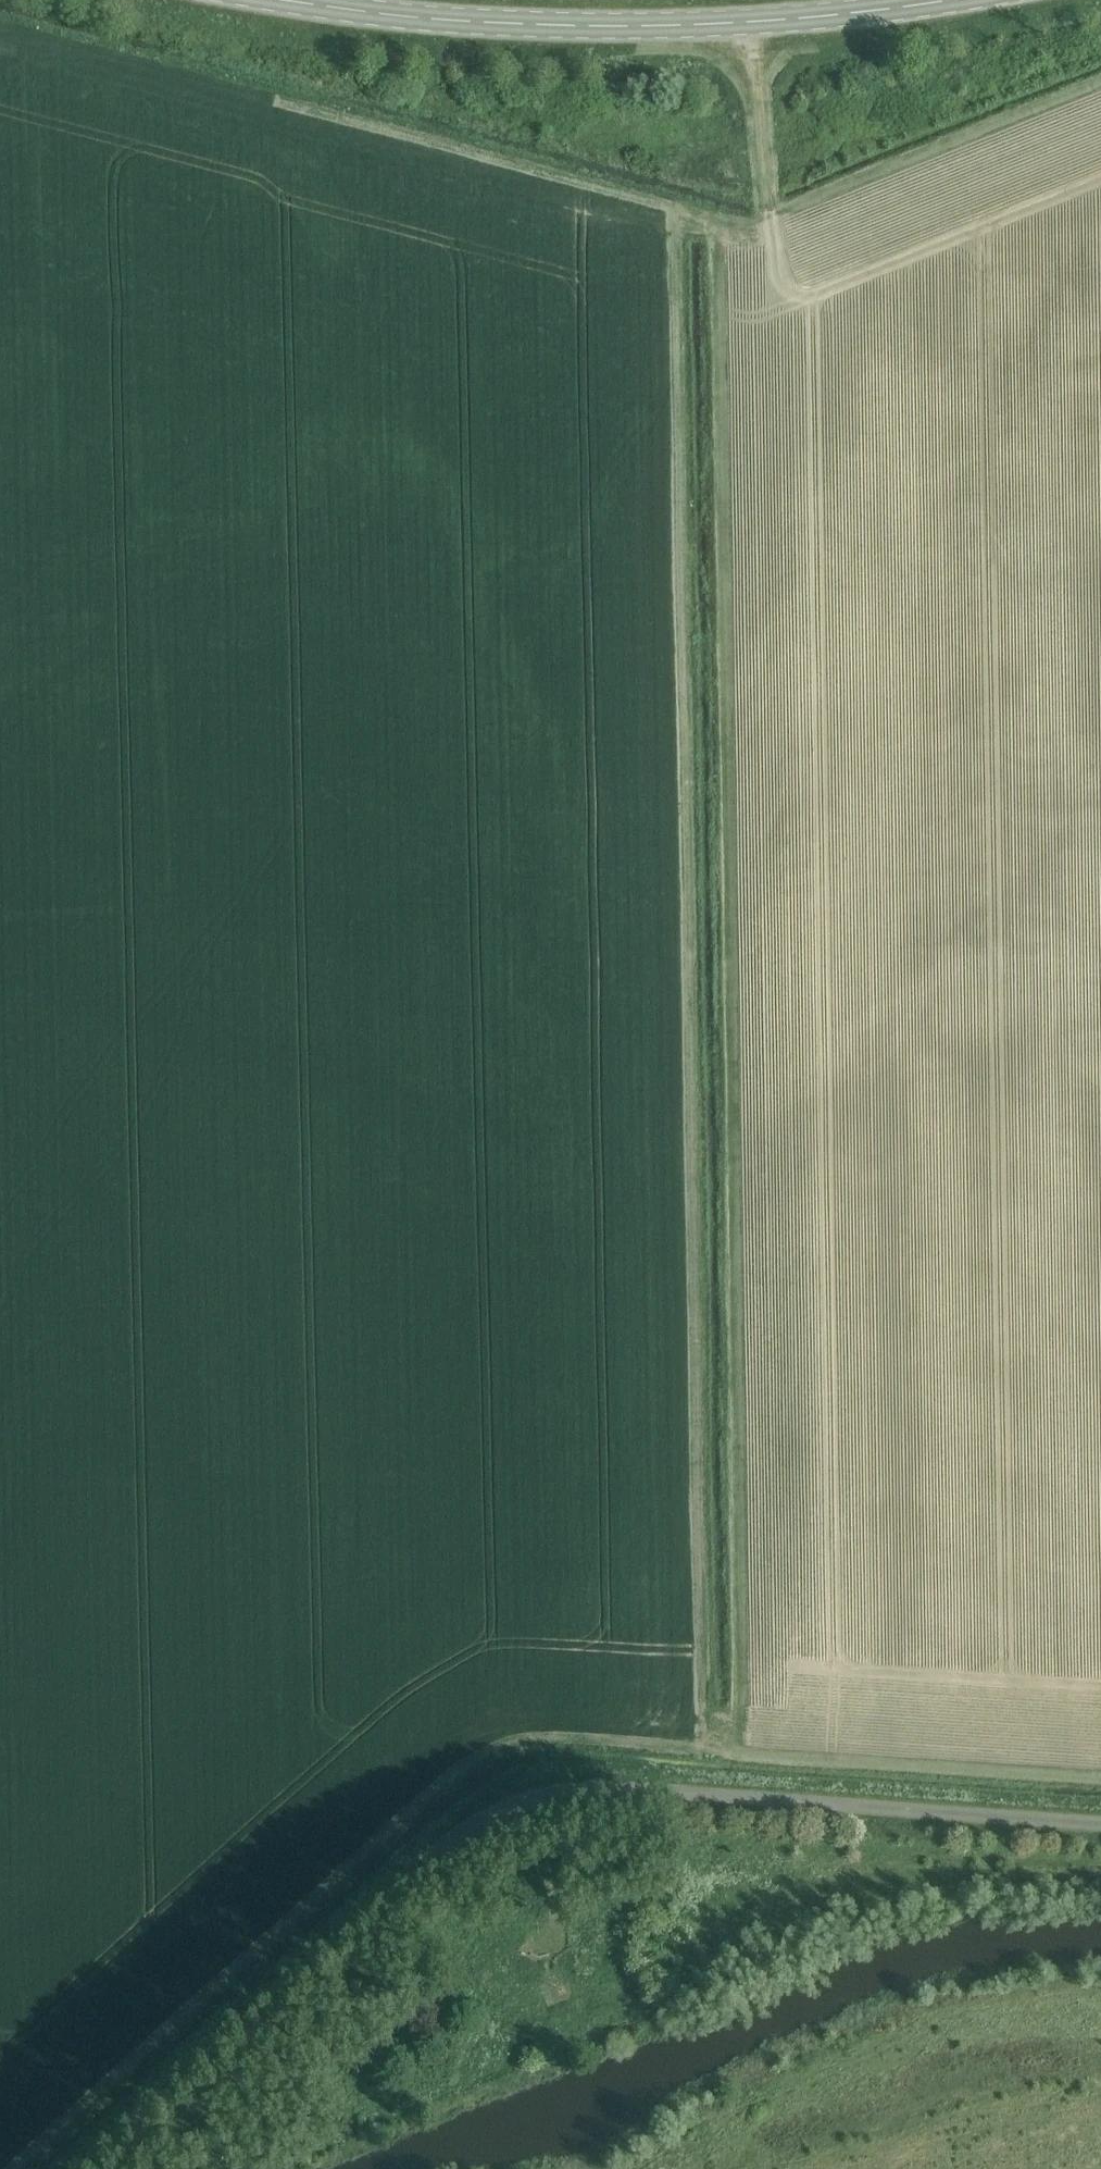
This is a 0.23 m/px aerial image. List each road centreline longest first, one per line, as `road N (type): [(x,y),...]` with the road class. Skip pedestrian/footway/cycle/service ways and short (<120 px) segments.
road 1 (unclassified): [(93,2168),(491,1819),(562,1789),(1100,1826)]
road 2 (secondary): [(274,0),(383,16),(635,28),(814,20),(958,0)]

